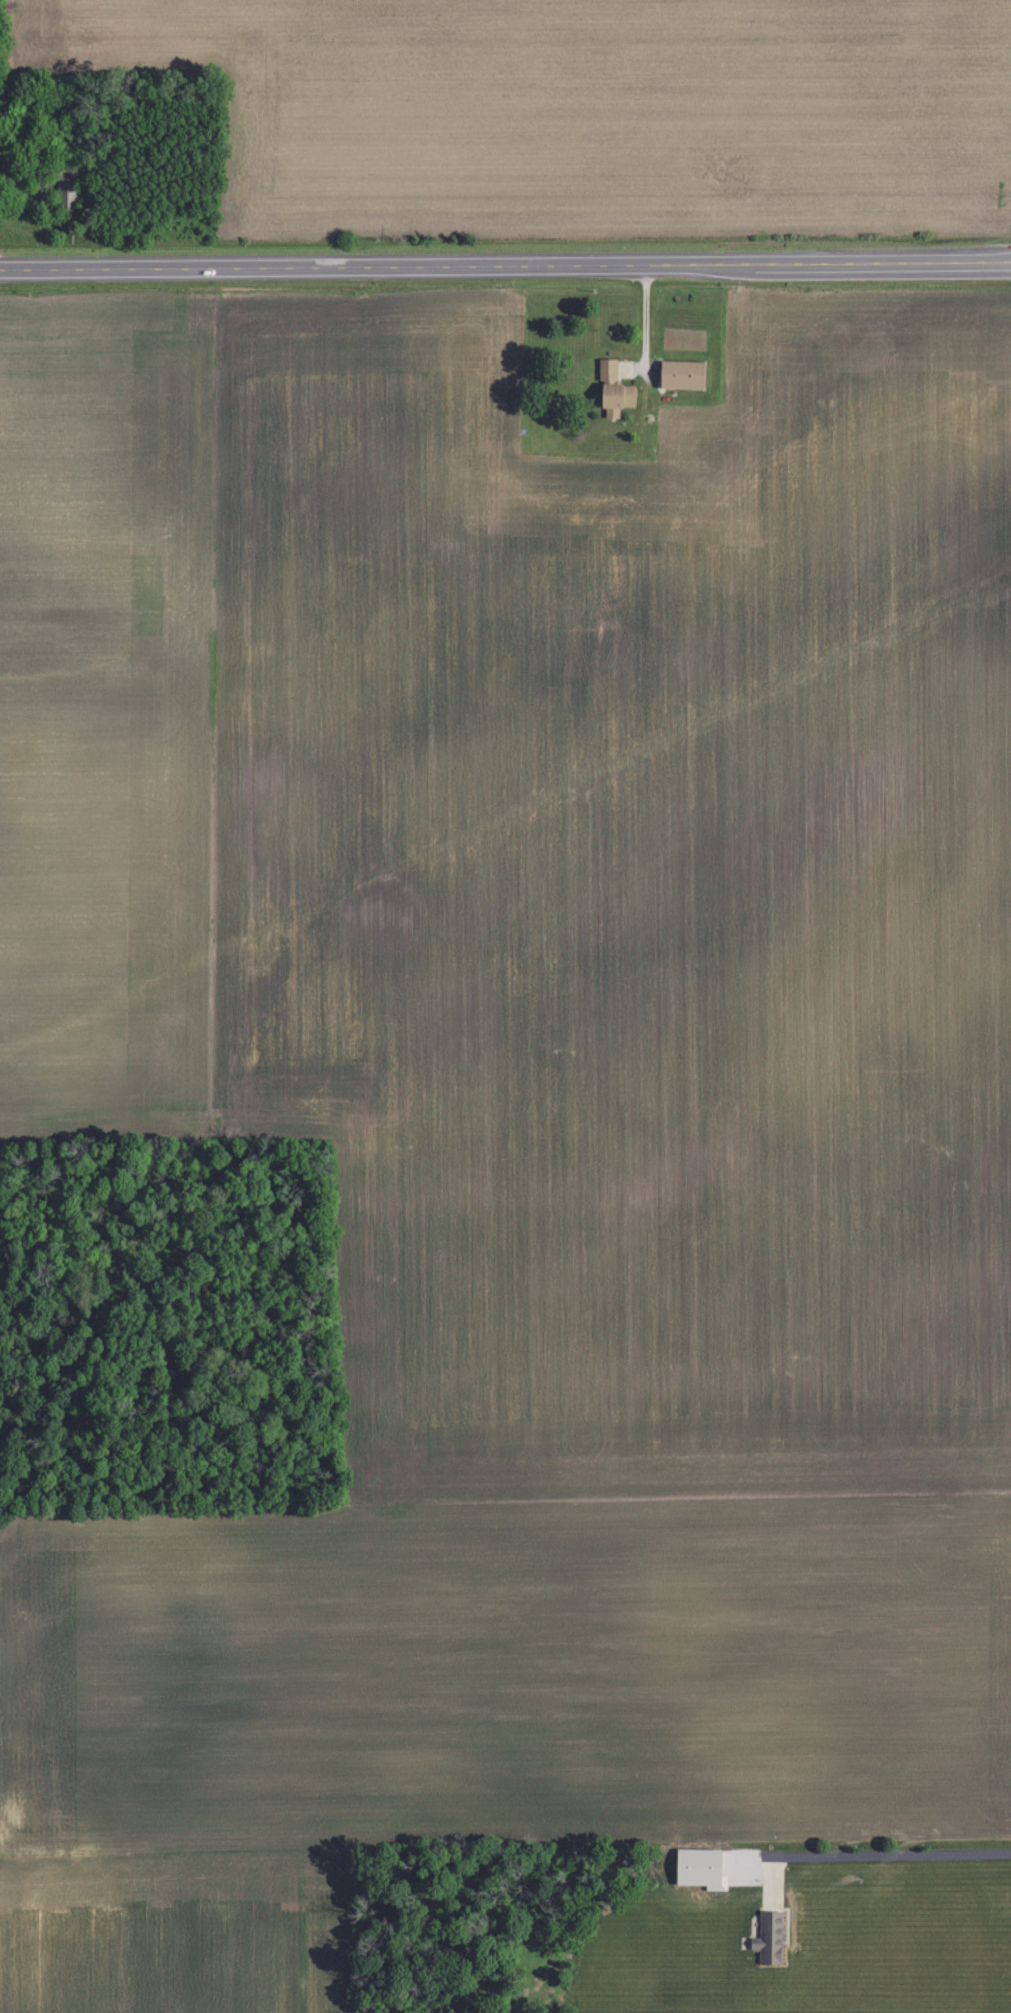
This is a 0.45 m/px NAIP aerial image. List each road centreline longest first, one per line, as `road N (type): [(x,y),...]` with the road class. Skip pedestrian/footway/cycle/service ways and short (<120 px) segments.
road 1 (primary): [(0,269),(1010,262)]

